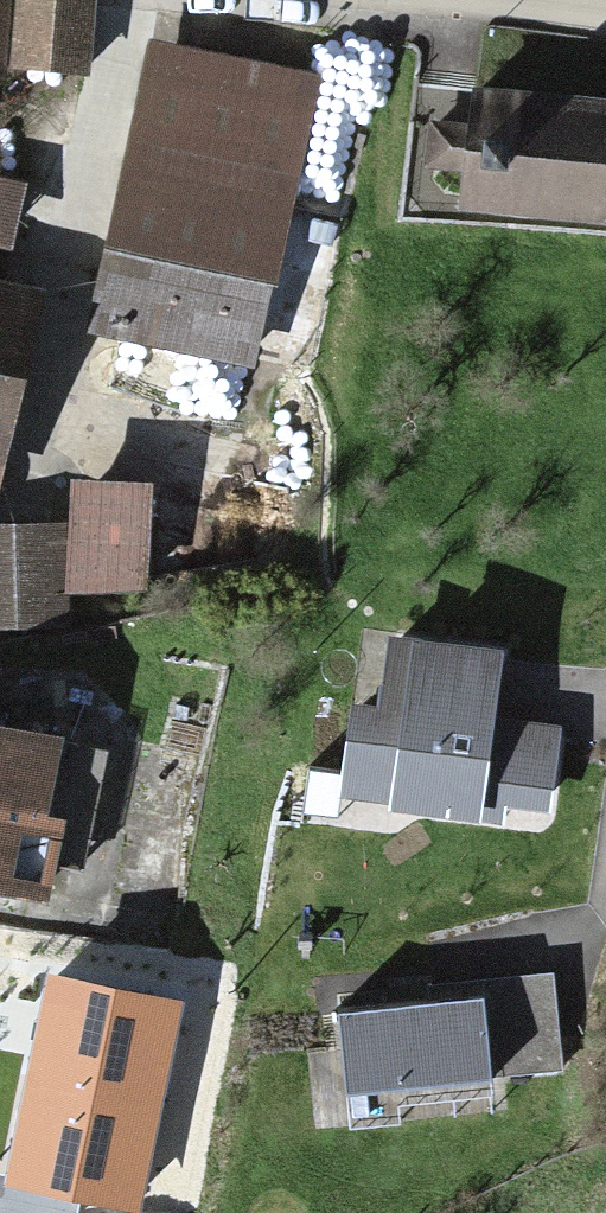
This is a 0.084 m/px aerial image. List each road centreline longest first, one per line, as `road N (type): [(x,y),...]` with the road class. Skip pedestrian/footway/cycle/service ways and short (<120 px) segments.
road 1 (residential): [(605,23),(337,0)]

